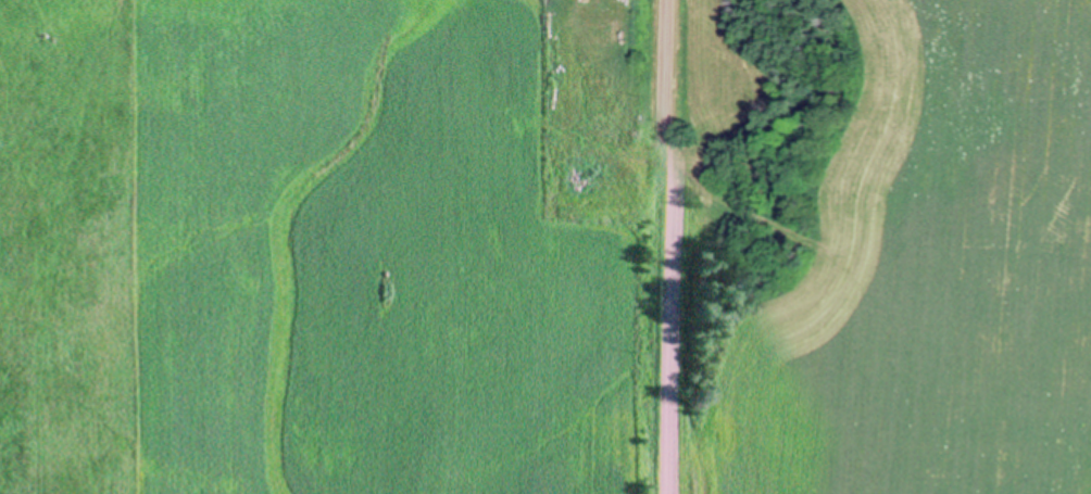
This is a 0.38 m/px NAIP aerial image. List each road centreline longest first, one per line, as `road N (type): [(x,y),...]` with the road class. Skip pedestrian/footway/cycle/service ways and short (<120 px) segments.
road 1 (residential): [(665,493),(667,0)]

